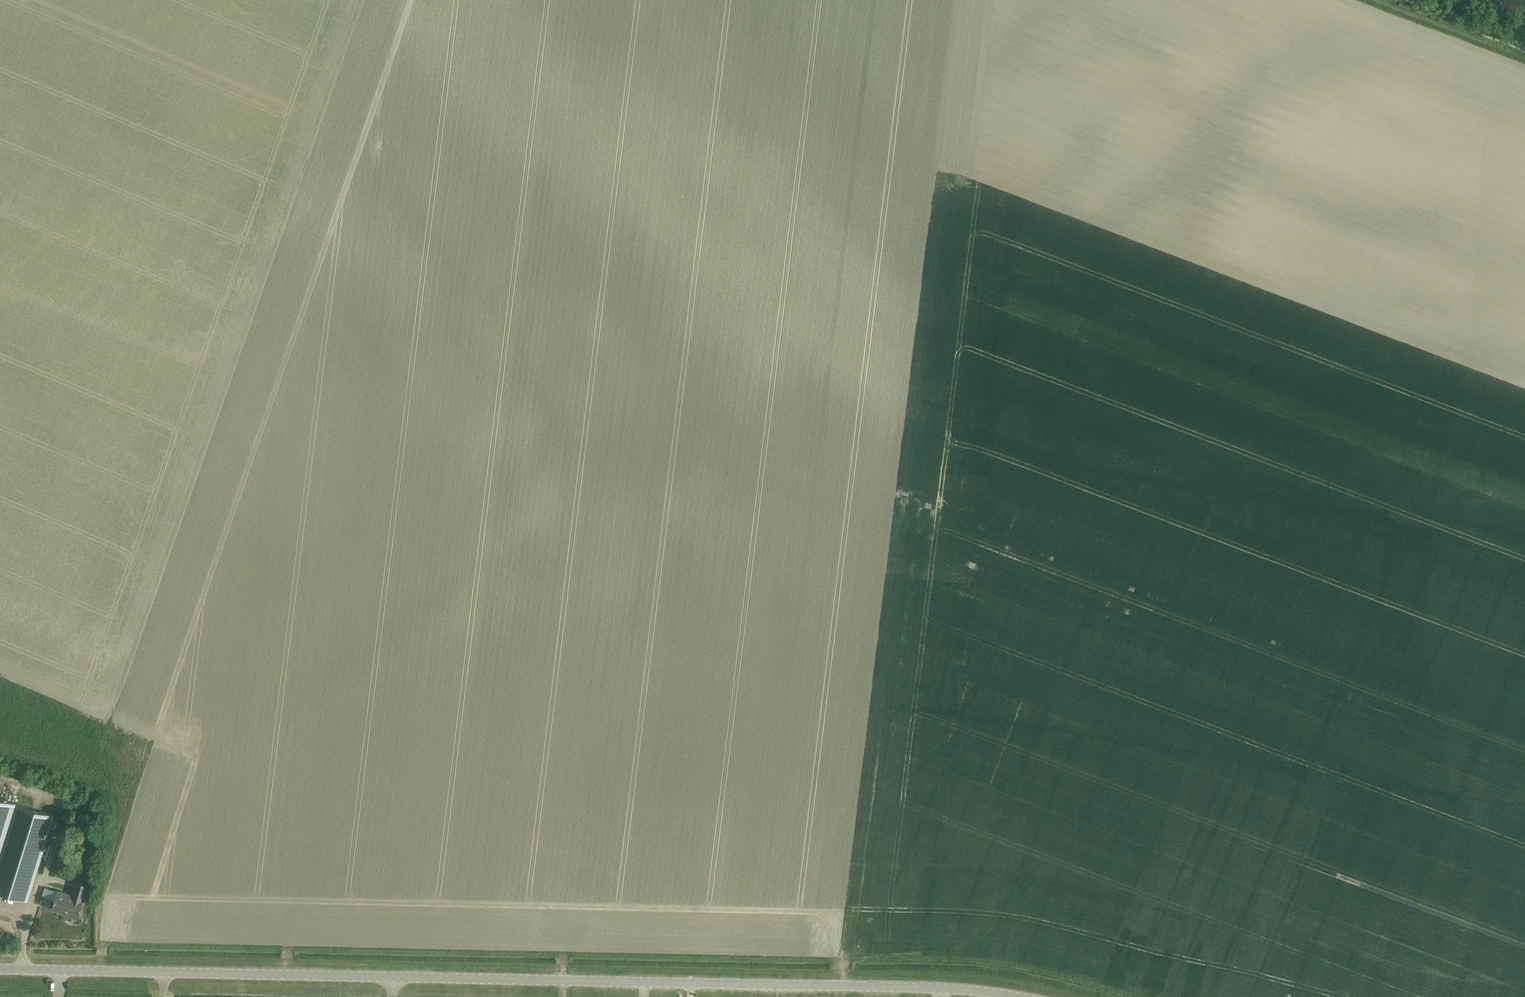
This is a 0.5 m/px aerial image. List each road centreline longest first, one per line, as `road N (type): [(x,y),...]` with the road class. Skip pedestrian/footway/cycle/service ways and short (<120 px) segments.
road 1 (unclassified): [(1028,996),(750,982),(0,969)]
road 2 (track): [(1385,0),(1524,54)]

